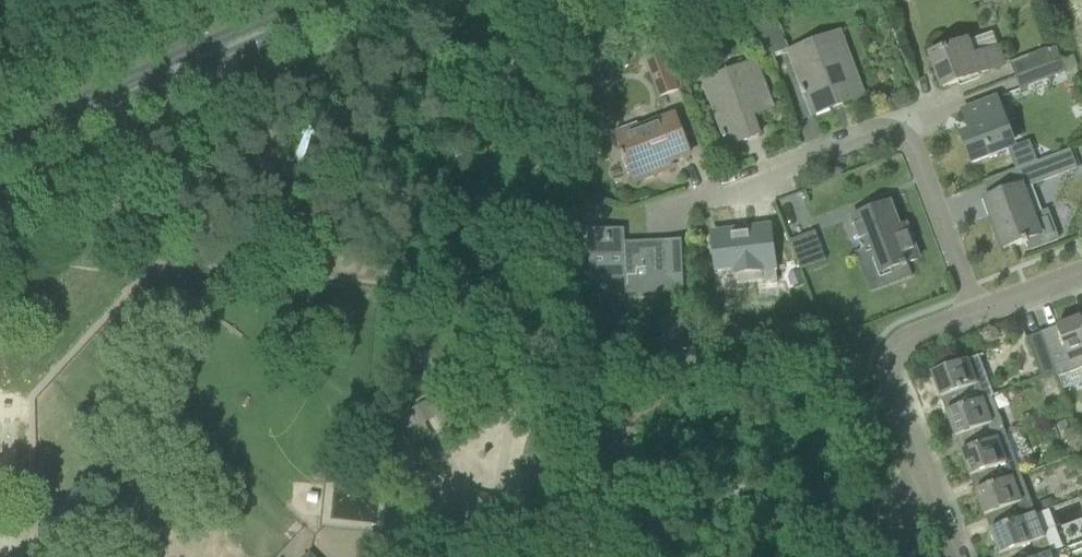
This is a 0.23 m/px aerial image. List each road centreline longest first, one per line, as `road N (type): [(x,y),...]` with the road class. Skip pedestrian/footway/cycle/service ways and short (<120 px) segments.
road 1 (residential): [(1081,271),(894,342),(891,374),(961,556)]
road 2 (secondary): [(0,155),(356,0)]
road 3 (secondary): [(309,0),(0,136)]

